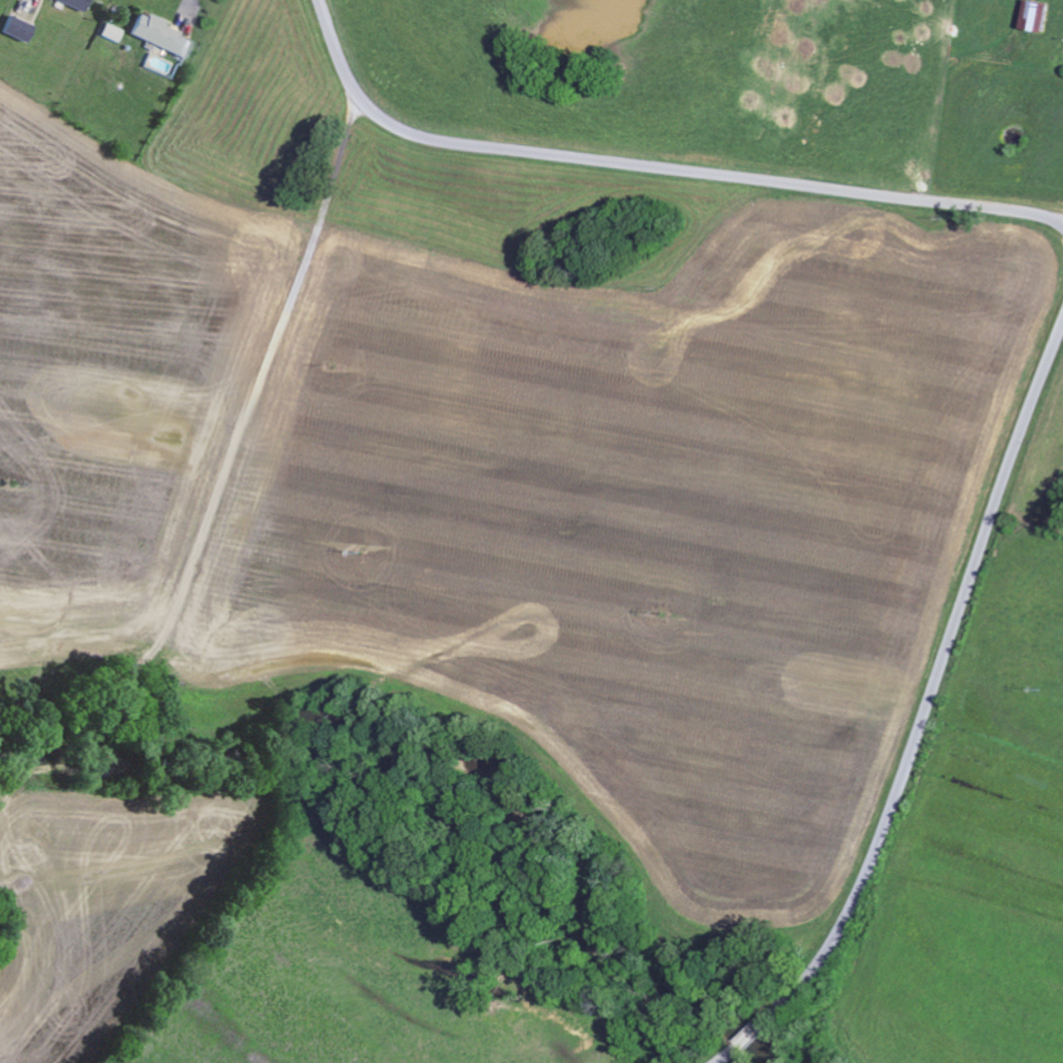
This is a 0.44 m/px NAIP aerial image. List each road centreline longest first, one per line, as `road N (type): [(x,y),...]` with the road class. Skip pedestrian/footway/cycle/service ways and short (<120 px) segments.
road 1 (residential): [(720,1062),(802,988),(865,880),(1062,320)]
road 2 (residential): [(321,0),(361,95),(385,119),(420,136),(1008,210),(1062,229)]

